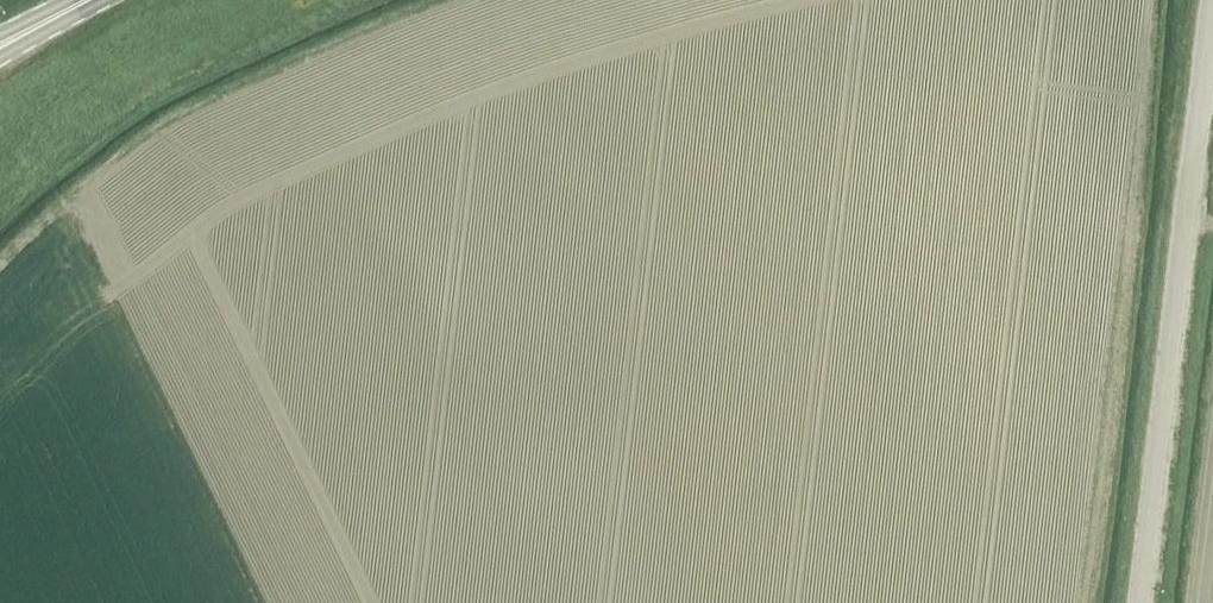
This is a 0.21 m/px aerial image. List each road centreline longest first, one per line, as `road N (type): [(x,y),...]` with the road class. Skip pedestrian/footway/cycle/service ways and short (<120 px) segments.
road 1 (unclassified): [(1140,602),(1212,0)]

